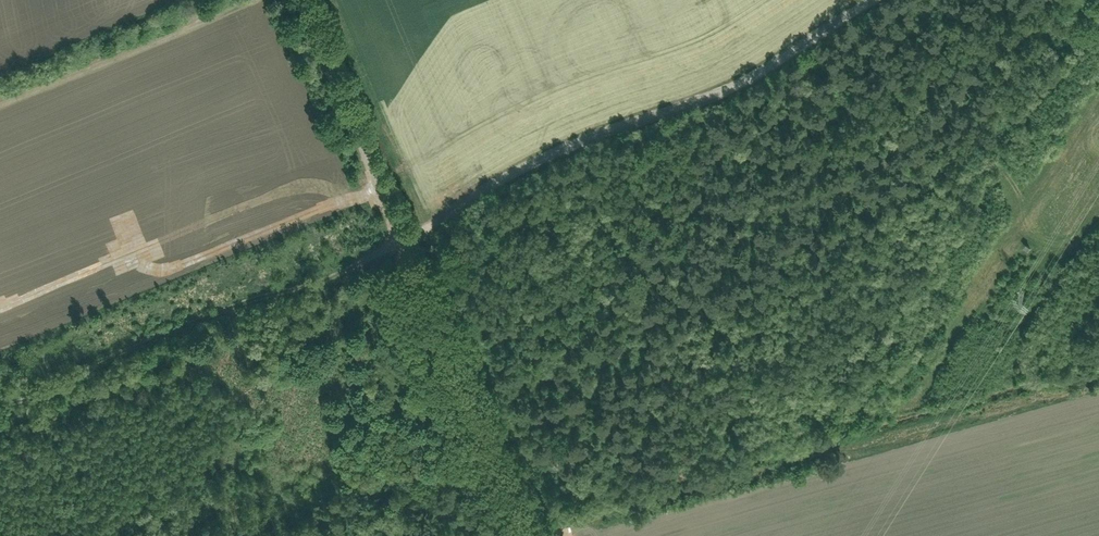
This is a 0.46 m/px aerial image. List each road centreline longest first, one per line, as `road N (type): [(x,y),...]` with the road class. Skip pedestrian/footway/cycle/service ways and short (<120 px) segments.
road 1 (track): [(0,409),(405,242),(594,139),(732,92),(881,0)]
road 2 (track): [(534,535),(1098,375)]
road 3 (unclassified): [(521,535),(303,0)]

